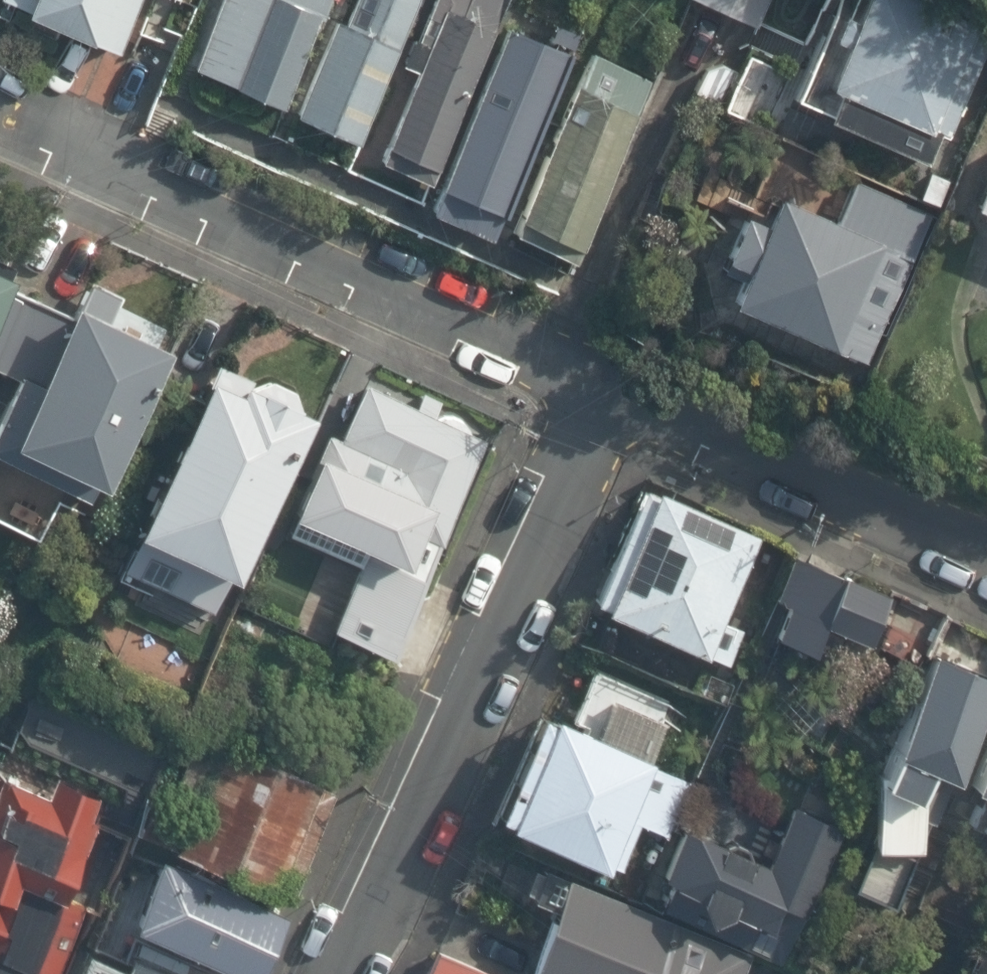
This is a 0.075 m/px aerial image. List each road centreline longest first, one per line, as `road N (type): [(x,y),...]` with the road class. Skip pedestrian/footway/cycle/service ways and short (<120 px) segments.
road 1 (residential): [(592,377),(324,973)]
road 2 (residential): [(31,119),(592,377)]
road 3 (residential): [(592,377),(986,544)]

